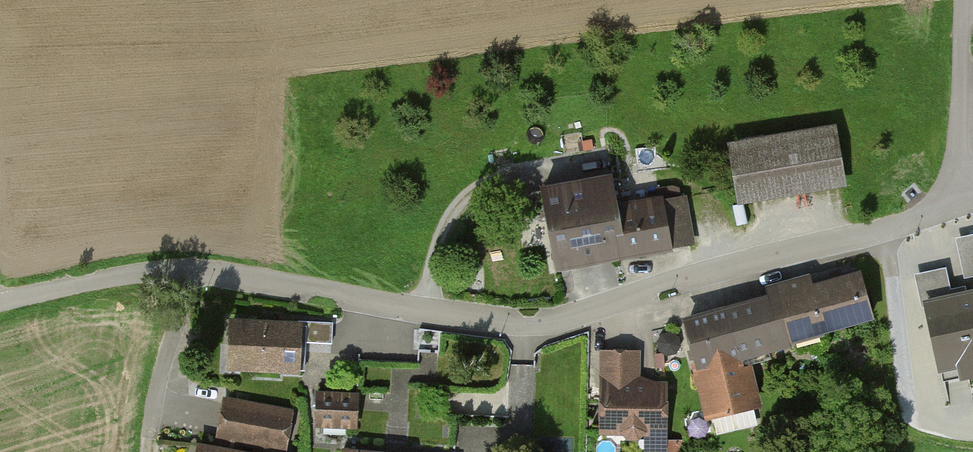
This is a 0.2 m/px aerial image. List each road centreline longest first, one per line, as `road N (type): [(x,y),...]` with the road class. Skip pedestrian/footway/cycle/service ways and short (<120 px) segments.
road 1 (unclassified): [(0,304),(149,272),(210,272),(536,326),(673,281),(889,228),(957,195)]
road 2 (unclassified): [(961,0),(957,195)]
road 3 (track): [(181,271),(146,451)]

